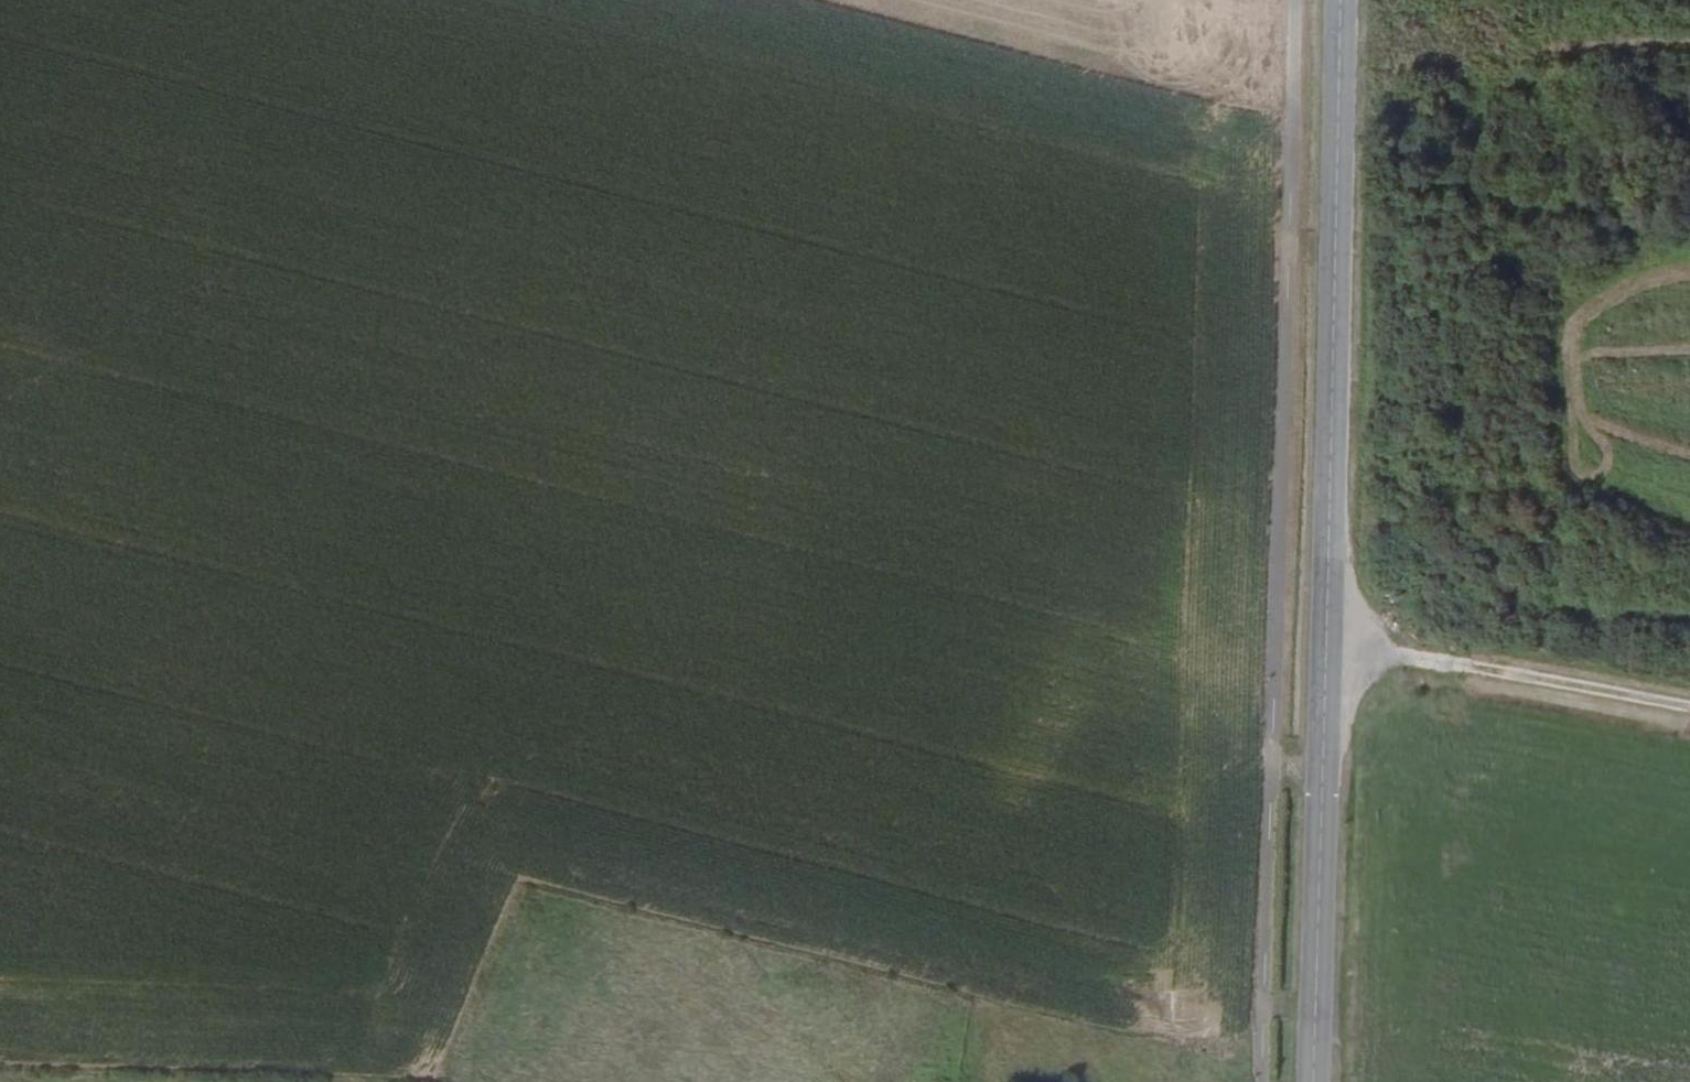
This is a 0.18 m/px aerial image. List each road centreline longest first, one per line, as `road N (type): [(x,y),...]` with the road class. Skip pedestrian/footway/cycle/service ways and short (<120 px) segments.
road 1 (tertiary): [(1338,0),(1317,1081)]
road 2 (track): [(1328,639),(1689,706)]

